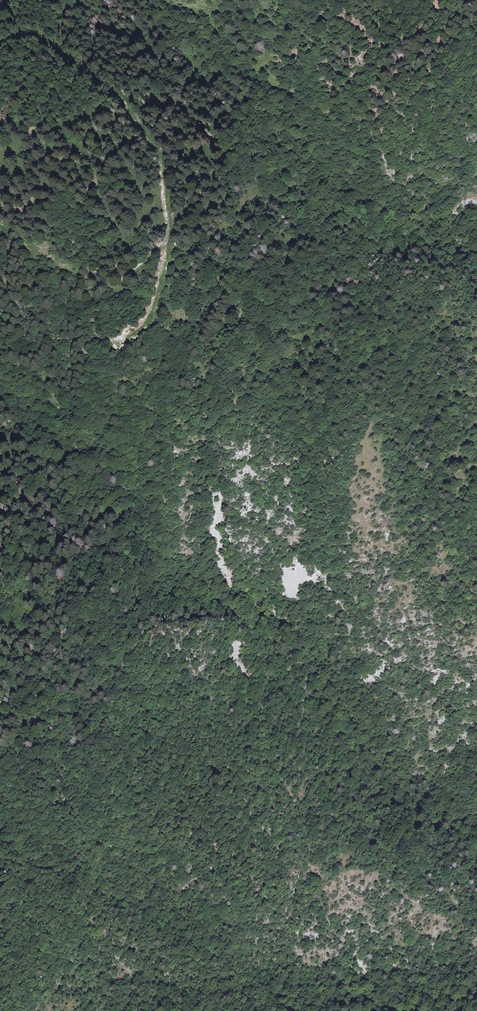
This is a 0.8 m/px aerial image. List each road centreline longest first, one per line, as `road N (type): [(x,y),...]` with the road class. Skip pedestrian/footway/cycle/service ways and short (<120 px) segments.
road 1 (track): [(0,51),(48,40),(103,79),(156,145),(164,266),(140,325),(114,340)]
road 2 (track): [(167,237),(114,284),(42,249),(0,213)]

